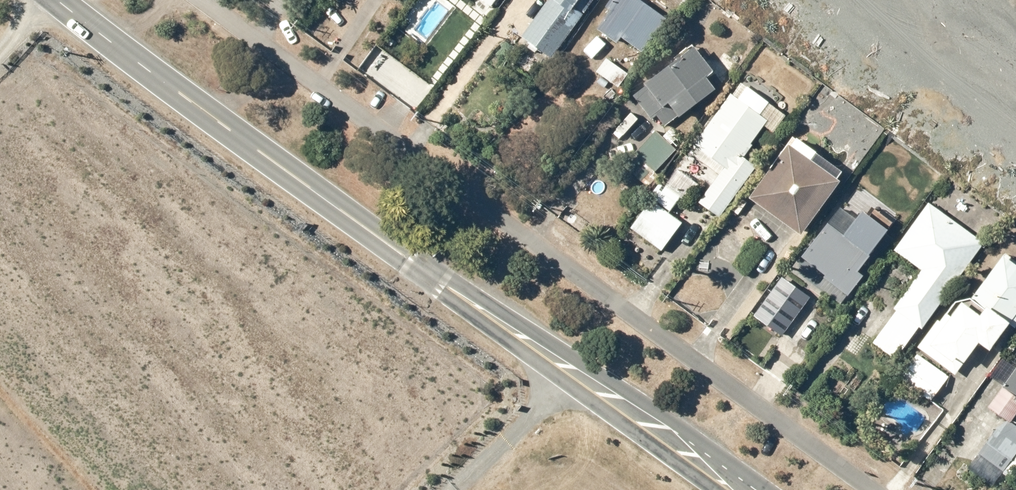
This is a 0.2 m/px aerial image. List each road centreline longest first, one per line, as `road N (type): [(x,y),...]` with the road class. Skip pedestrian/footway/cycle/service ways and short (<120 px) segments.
road 1 (secondary): [(53,0),(726,489)]
road 2 (residential): [(873,489),(210,0)]

